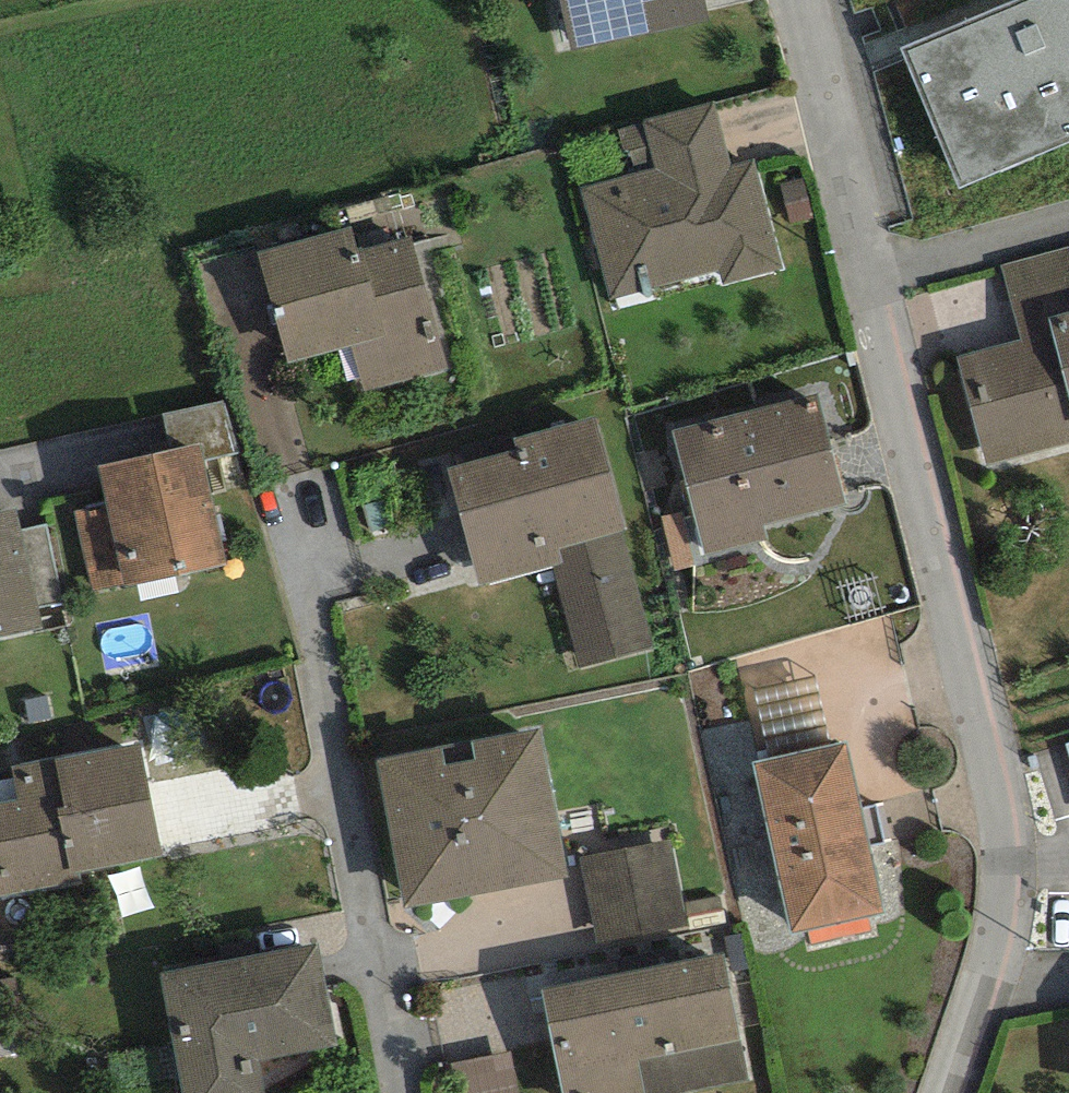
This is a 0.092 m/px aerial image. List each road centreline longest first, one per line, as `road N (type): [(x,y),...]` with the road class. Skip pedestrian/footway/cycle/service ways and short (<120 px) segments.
road 1 (residential): [(796,0),(880,281),(998,796),(1001,896),(945,1092)]
road 2 (residential): [(397,1092),(287,537)]

